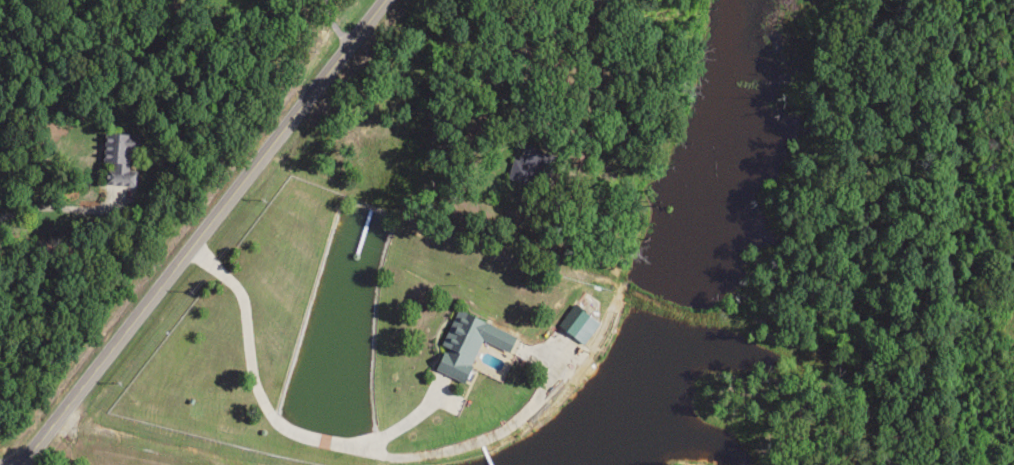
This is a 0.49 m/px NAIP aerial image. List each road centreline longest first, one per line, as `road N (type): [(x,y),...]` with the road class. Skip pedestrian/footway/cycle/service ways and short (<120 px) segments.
road 1 (secondary): [(34,464),(397,0)]
road 2 (residential): [(241,199),(394,464)]
road 3 (residential): [(95,387),(195,464)]

